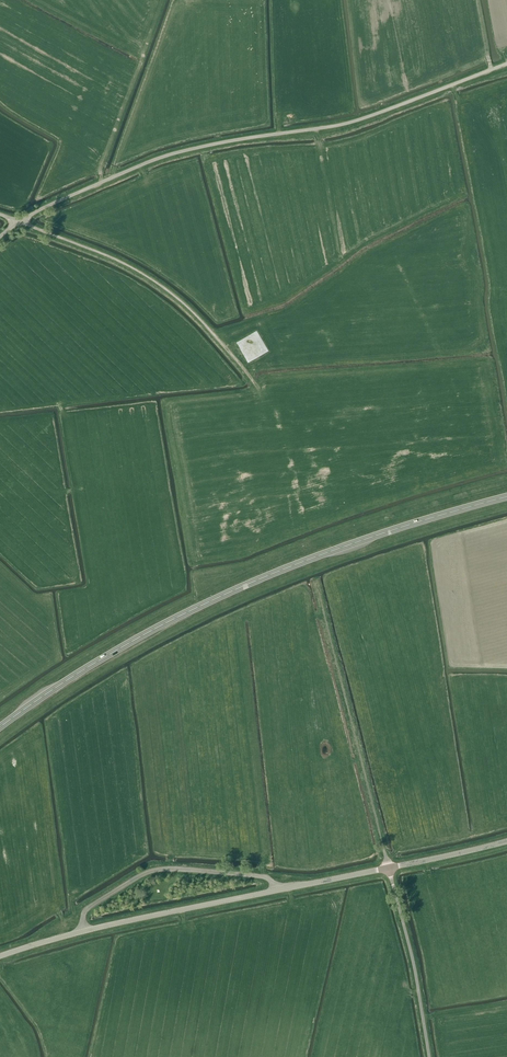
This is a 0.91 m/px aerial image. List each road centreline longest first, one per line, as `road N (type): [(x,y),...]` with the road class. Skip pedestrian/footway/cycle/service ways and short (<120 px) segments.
road 1 (trunk): [(0,727),(84,669),(213,600),(345,546),(506,496)]
road 2 (unclassified): [(18,224),(146,164),(348,124),(506,65)]
road 3 (tertiary): [(0,955),(388,868)]
road 4 (track): [(388,868),(316,581)]
road 5 (unclassified): [(250,381),(178,298),(110,258),(18,224)]
road 6 (unclassified): [(429,1056),(388,868)]
road 7 (tertiary): [(388,868),(506,840)]

